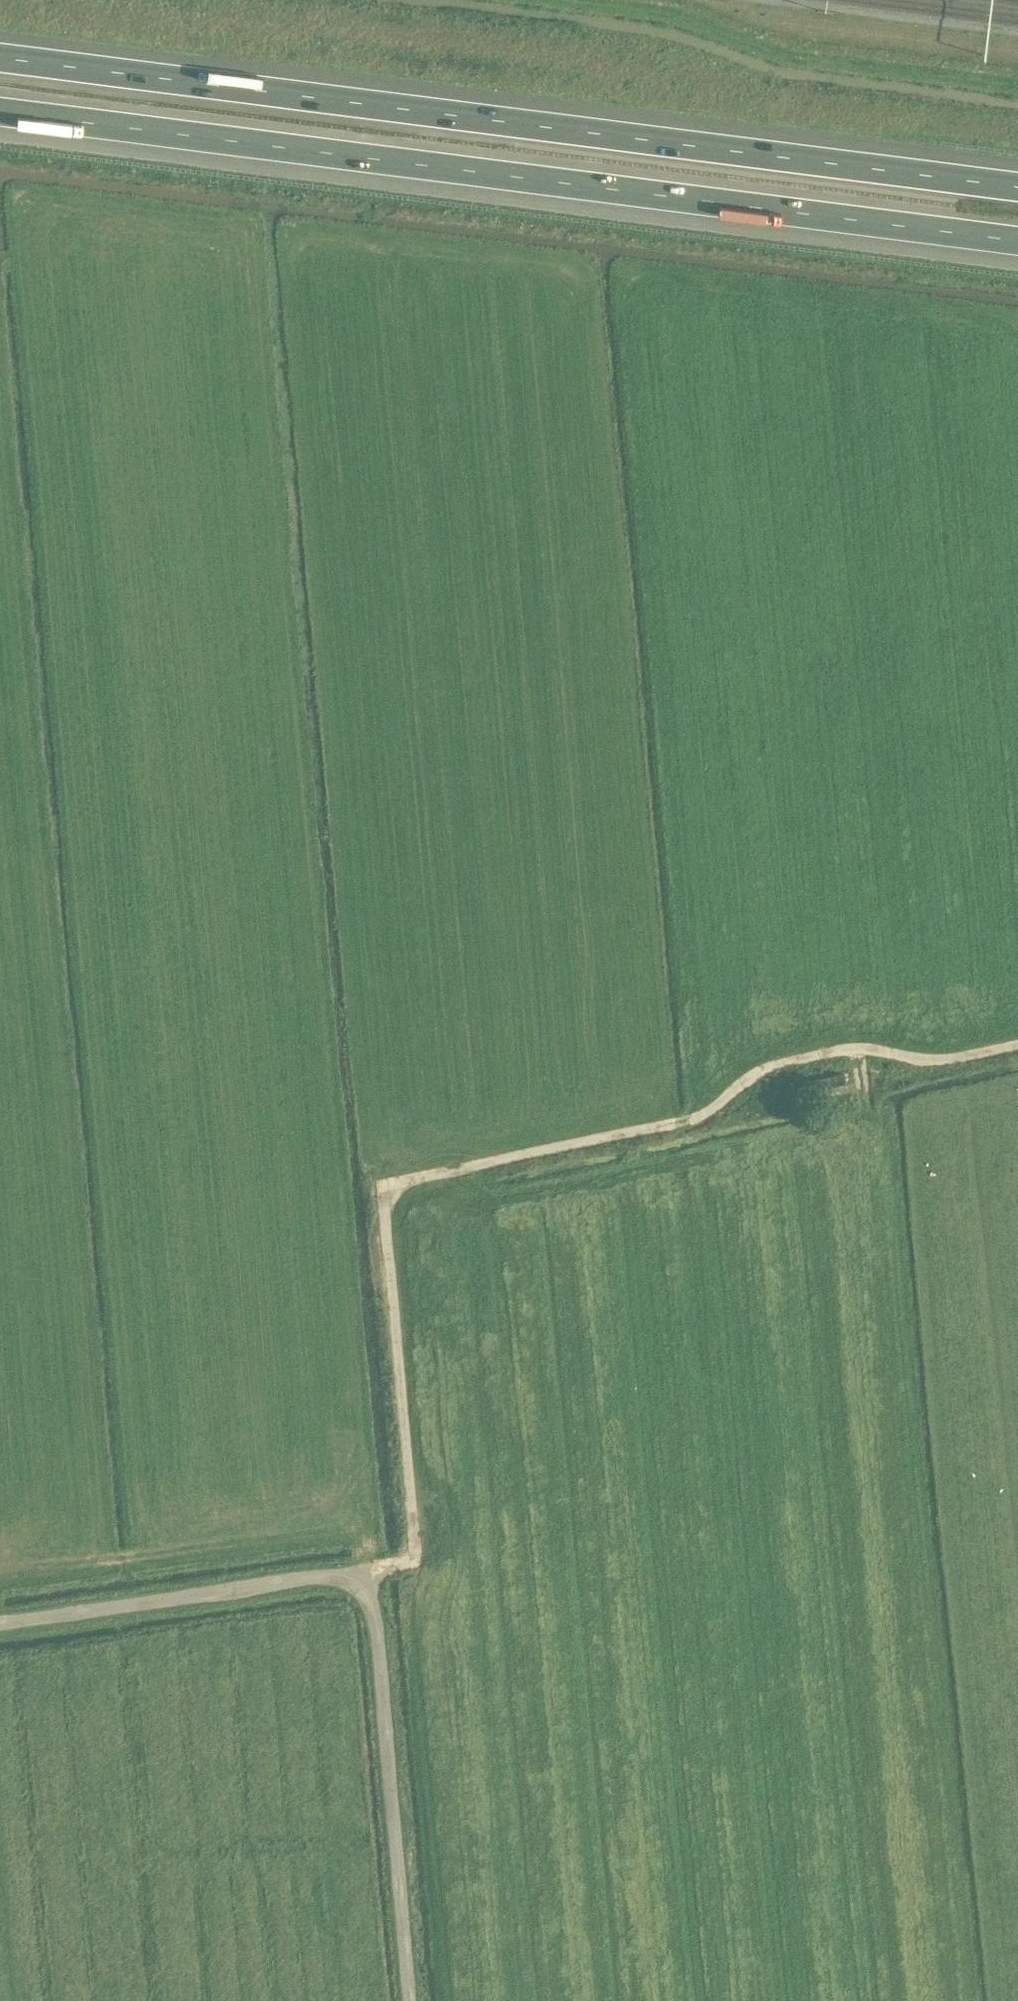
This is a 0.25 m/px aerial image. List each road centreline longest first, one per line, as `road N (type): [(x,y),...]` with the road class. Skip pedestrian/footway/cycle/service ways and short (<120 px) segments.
road 1 (unclassified): [(371,1572),(393,1572),(407,1541),(381,1212),(403,1189),(656,1135),(747,1068),(807,1046),(871,1041),(948,1054),(1017,1040)]
road 2 (motorway): [(1017,186),(0,57)]
road 3 (motorway): [(0,112),(1017,241)]
road 4 (unclassified): [(411,2000),(371,1572)]
road 5 (unclassified): [(0,1627),(371,1572)]

